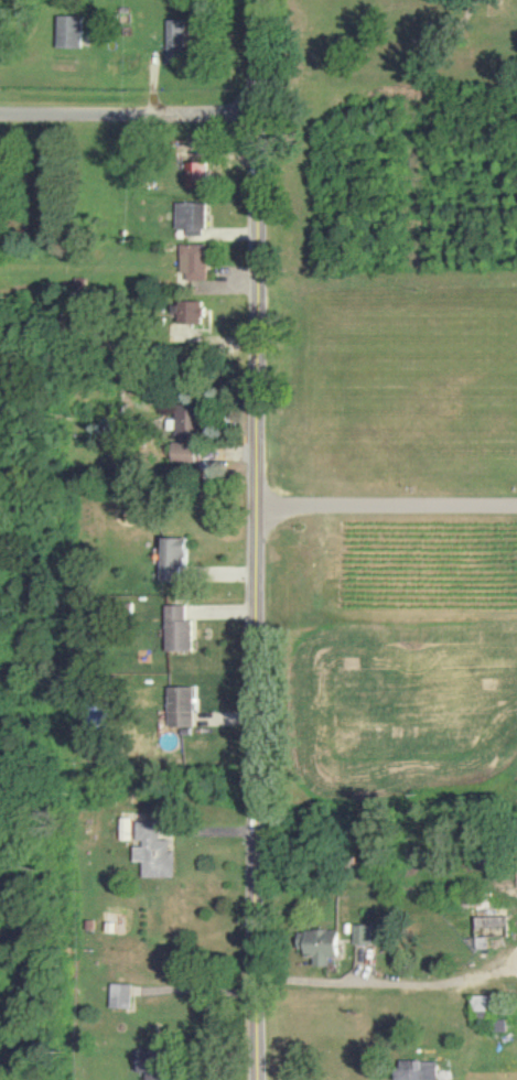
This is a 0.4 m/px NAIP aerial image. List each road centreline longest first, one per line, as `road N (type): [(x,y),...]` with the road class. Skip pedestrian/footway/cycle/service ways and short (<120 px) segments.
road 1 (tertiary): [(262,1079),(259,0)]
road 2 (residential): [(0,120),(259,120)]

